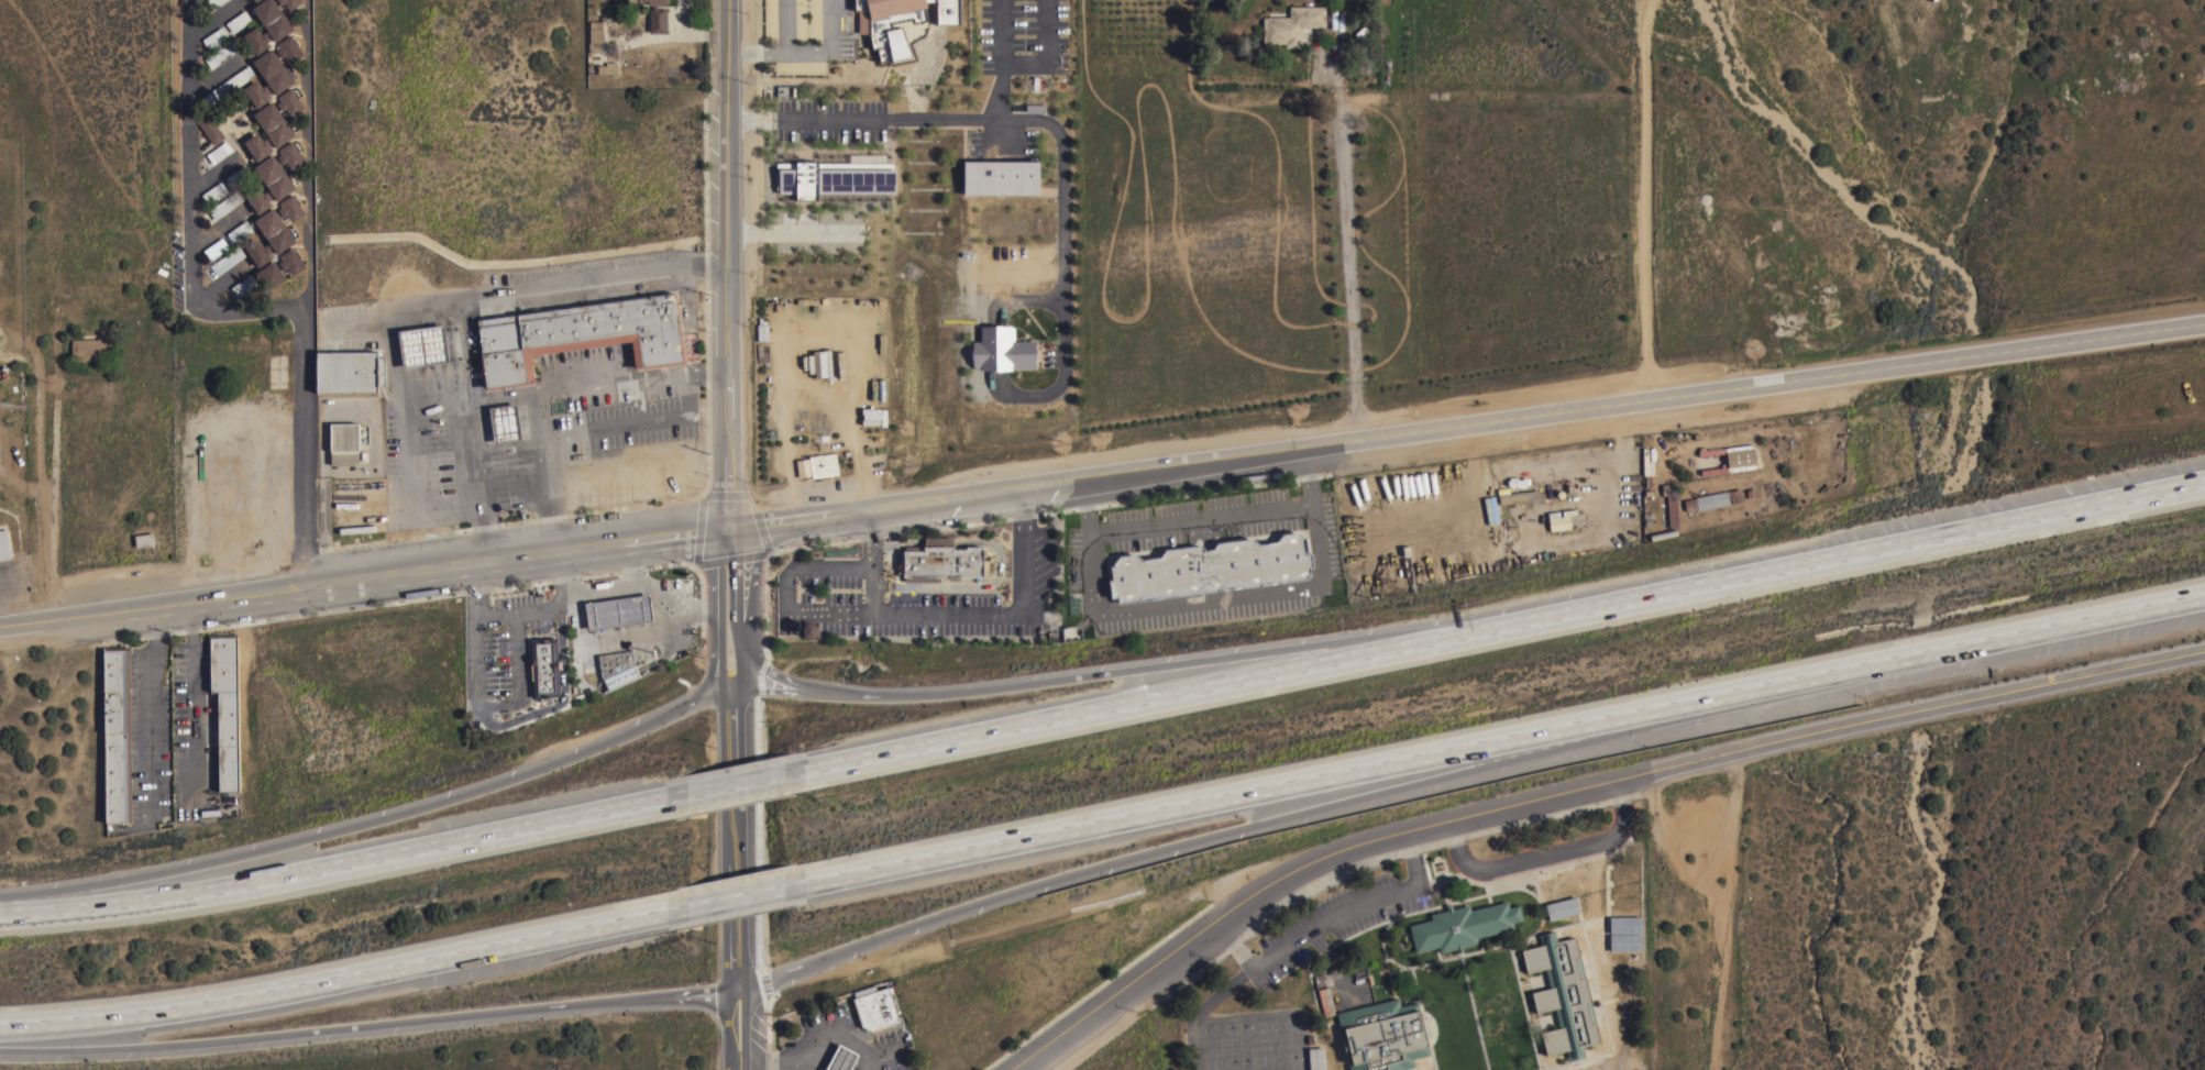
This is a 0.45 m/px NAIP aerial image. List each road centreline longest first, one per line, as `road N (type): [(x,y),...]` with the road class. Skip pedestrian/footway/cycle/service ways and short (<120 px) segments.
road 1 (primary): [(729,530),(1653,391),(2204,319)]
road 2 (motorway): [(814,879),(1702,703),(2204,589)]
road 3 (residential): [(2204,644),(1801,732),(1356,843),(1307,870),(1024,1069)]
road 4 (motorway): [(749,985),(1055,879),(1702,703)]
road 5 (motorway): [(732,690),(584,753),(367,824),(188,868),(0,897)]
road 6 (motorway): [(0,1047),(200,1040),(749,985)]
road 7 (motorway): [(1477,632),(955,692),(732,690)]
road 8 (motorway): [(2204,476),(1477,632)]
road 9 (primary): [(0,622),(729,530)]
road 10 (motorway): [(0,1022),(198,1001),(686,905)]
road 11 (motorway): [(681,796),(277,879),(0,910)]
road 12 (motorway): [(1477,632),(813,770)]
road 13 (tertiary): [(729,530),(729,0)]
road 14 (residential): [(1653,391),(1646,35),(1654,0)]
road 15 (secondary): [(750,1069),(732,690)]
road 16 (secondary): [(729,530),(714,567),(714,671),(732,690)]
road 17 (motorway): [(813,770),(681,796)]
road 18 (motorway): [(686,905),(814,879)]

